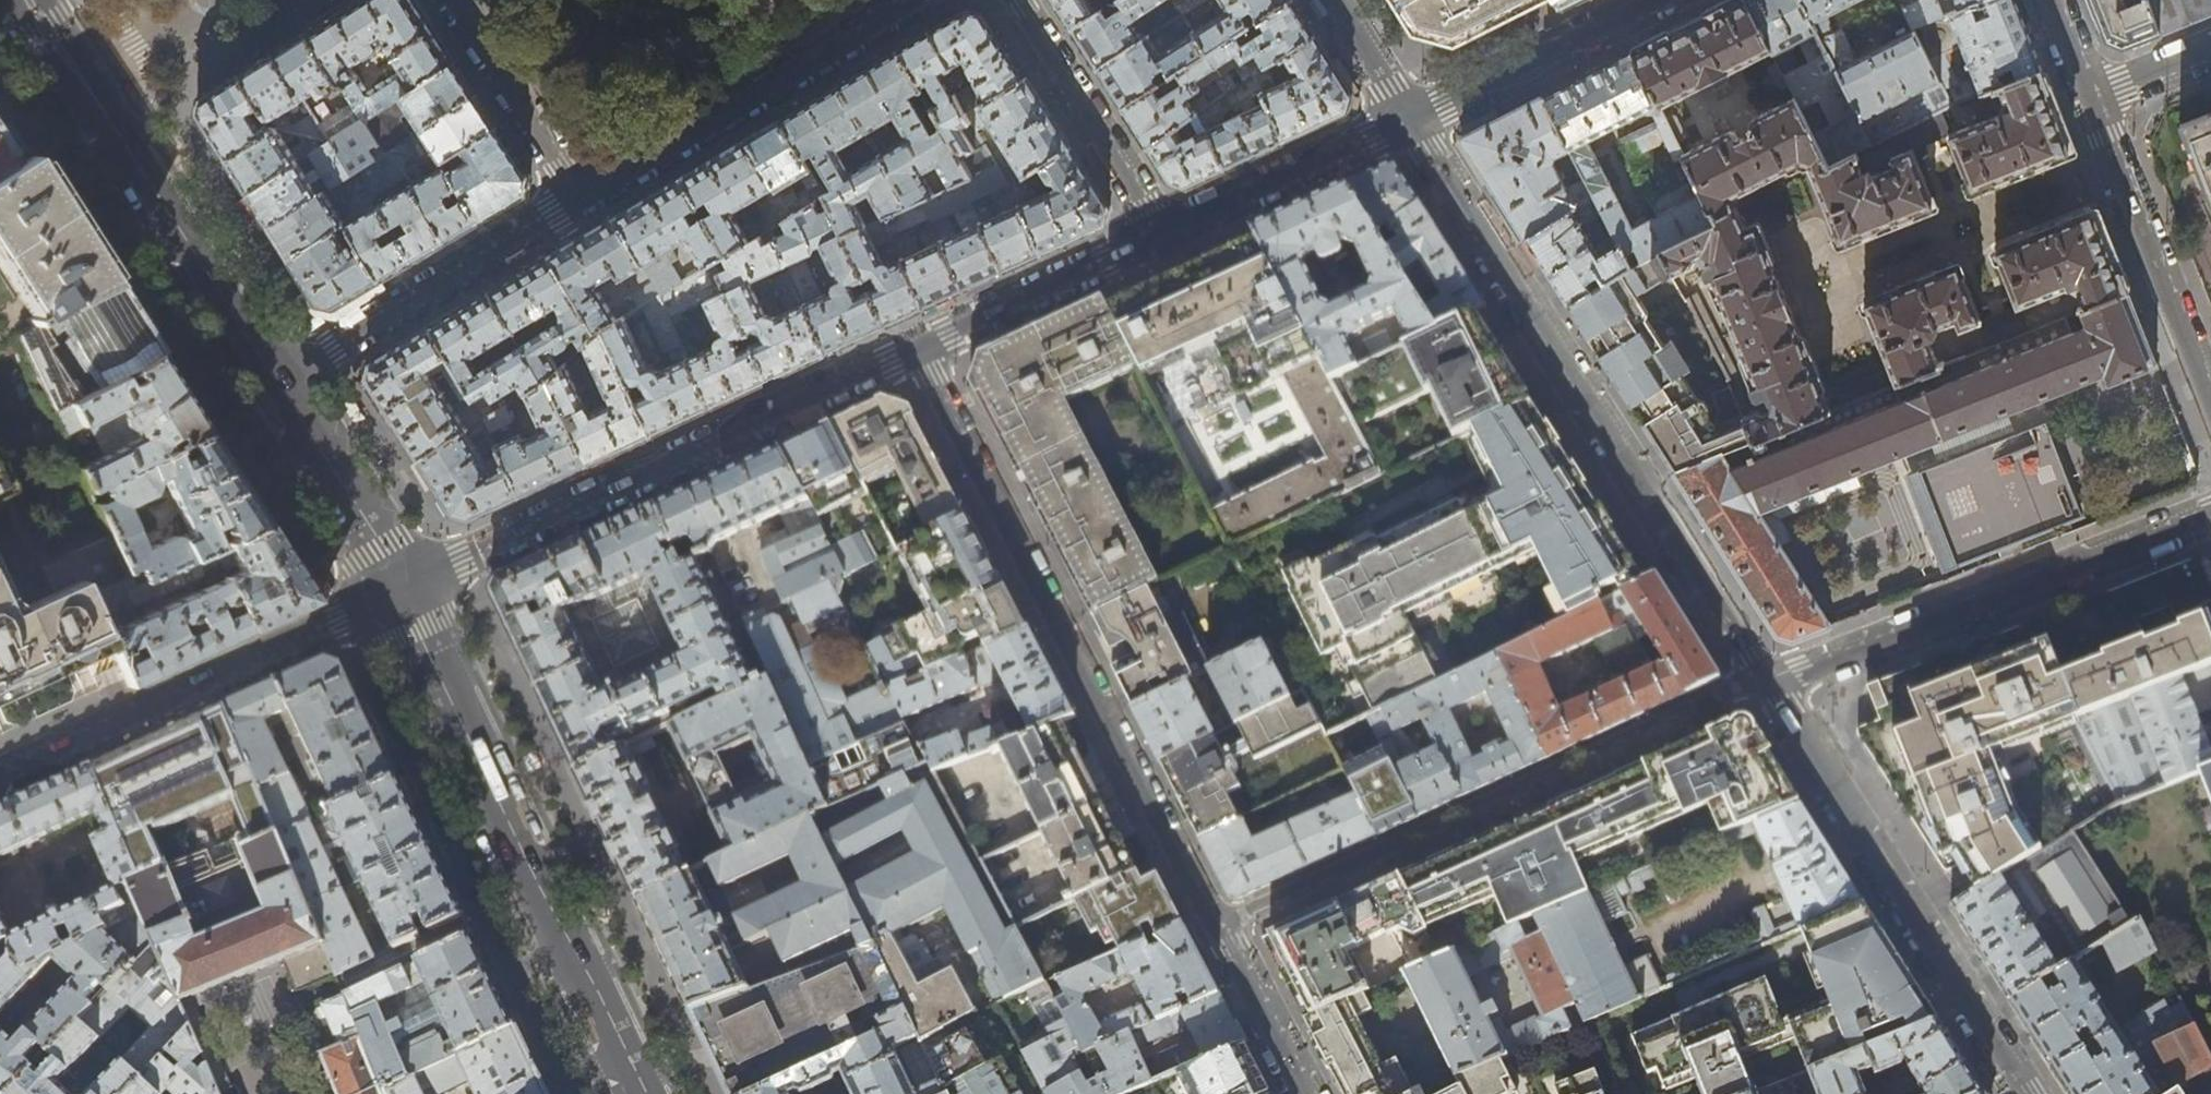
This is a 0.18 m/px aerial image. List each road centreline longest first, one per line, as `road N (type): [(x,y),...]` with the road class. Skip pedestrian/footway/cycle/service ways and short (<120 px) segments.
road 1 (residential): [(1767,678),(1408,116)]
road 2 (residential): [(919,348),(1219,925)]
road 3 (residential): [(1767,678),(1219,925)]
road 4 (residential): [(399,588),(919,348)]
road 5 (tertiary): [(639,1093),(399,588)]
road 6 (residential): [(2026,1093),(1767,678)]
road 7 (residential): [(1767,678),(2210,515)]
road 8 (tertiary): [(270,382),(25,0)]
road 9 (residential): [(399,588),(0,777)]
road 10 (residential): [(584,198),(919,0)]
road 11 (residential): [(270,382),(584,198)]
road 12 (residential): [(2090,96),(2210,402)]
road 13 (residential): [(1019,0),(1165,234)]
road 14 (residential): [(919,348),(1165,234)]
road 15 (residential): [(1408,116),(1652,0)]
road 16 (residential): [(1165,234),(1408,116)]
road 17 (tertiary): [(399,588),(270,382)]
road 18 (residential): [(454,0),(584,198)]
road 19 (residential): [(1219,925),(1307,1093)]
road 20 (residential): [(1408,116),(1334,0)]
road 21 (residential): [(2210,49),(2090,96)]

